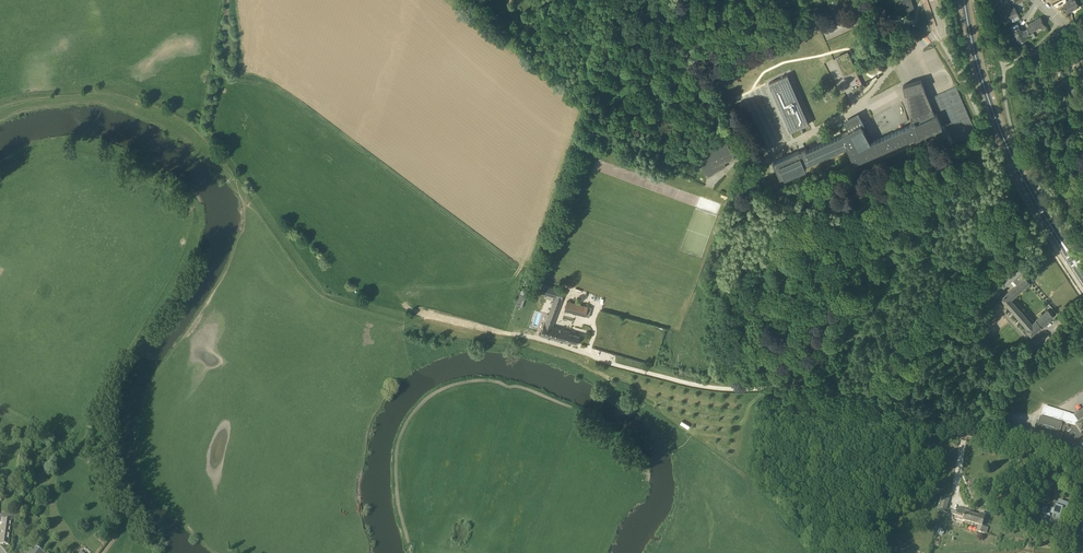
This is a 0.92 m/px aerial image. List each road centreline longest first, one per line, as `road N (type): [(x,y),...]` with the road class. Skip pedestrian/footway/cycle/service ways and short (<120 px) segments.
road 1 (track): [(418,312),(529,335),(681,383),(737,390),(790,385),(964,434)]
road 2 (track): [(529,335),(532,280),(291,100),(197,71)]
road 3 (secondary): [(1082,276),(998,127),(964,0)]
road 4 (unclassified): [(1082,467),(964,434)]

